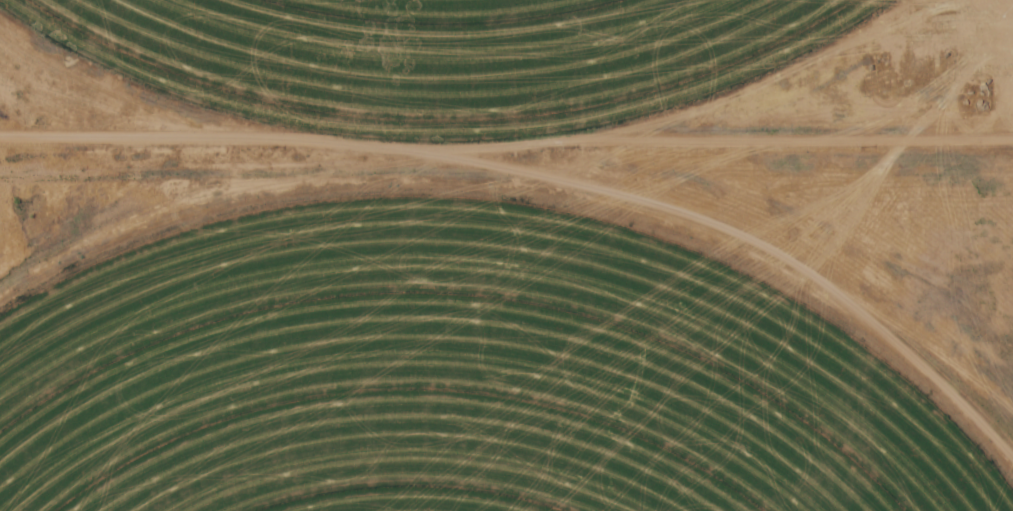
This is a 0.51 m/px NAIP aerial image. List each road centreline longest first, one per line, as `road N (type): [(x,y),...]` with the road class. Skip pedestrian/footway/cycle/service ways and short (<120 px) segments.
road 1 (residential): [(1012,135),(0,138)]
road 2 (track): [(359,141),(608,191),(736,234),(850,300),(1012,450)]
road 3 (track): [(0,177),(486,167)]

